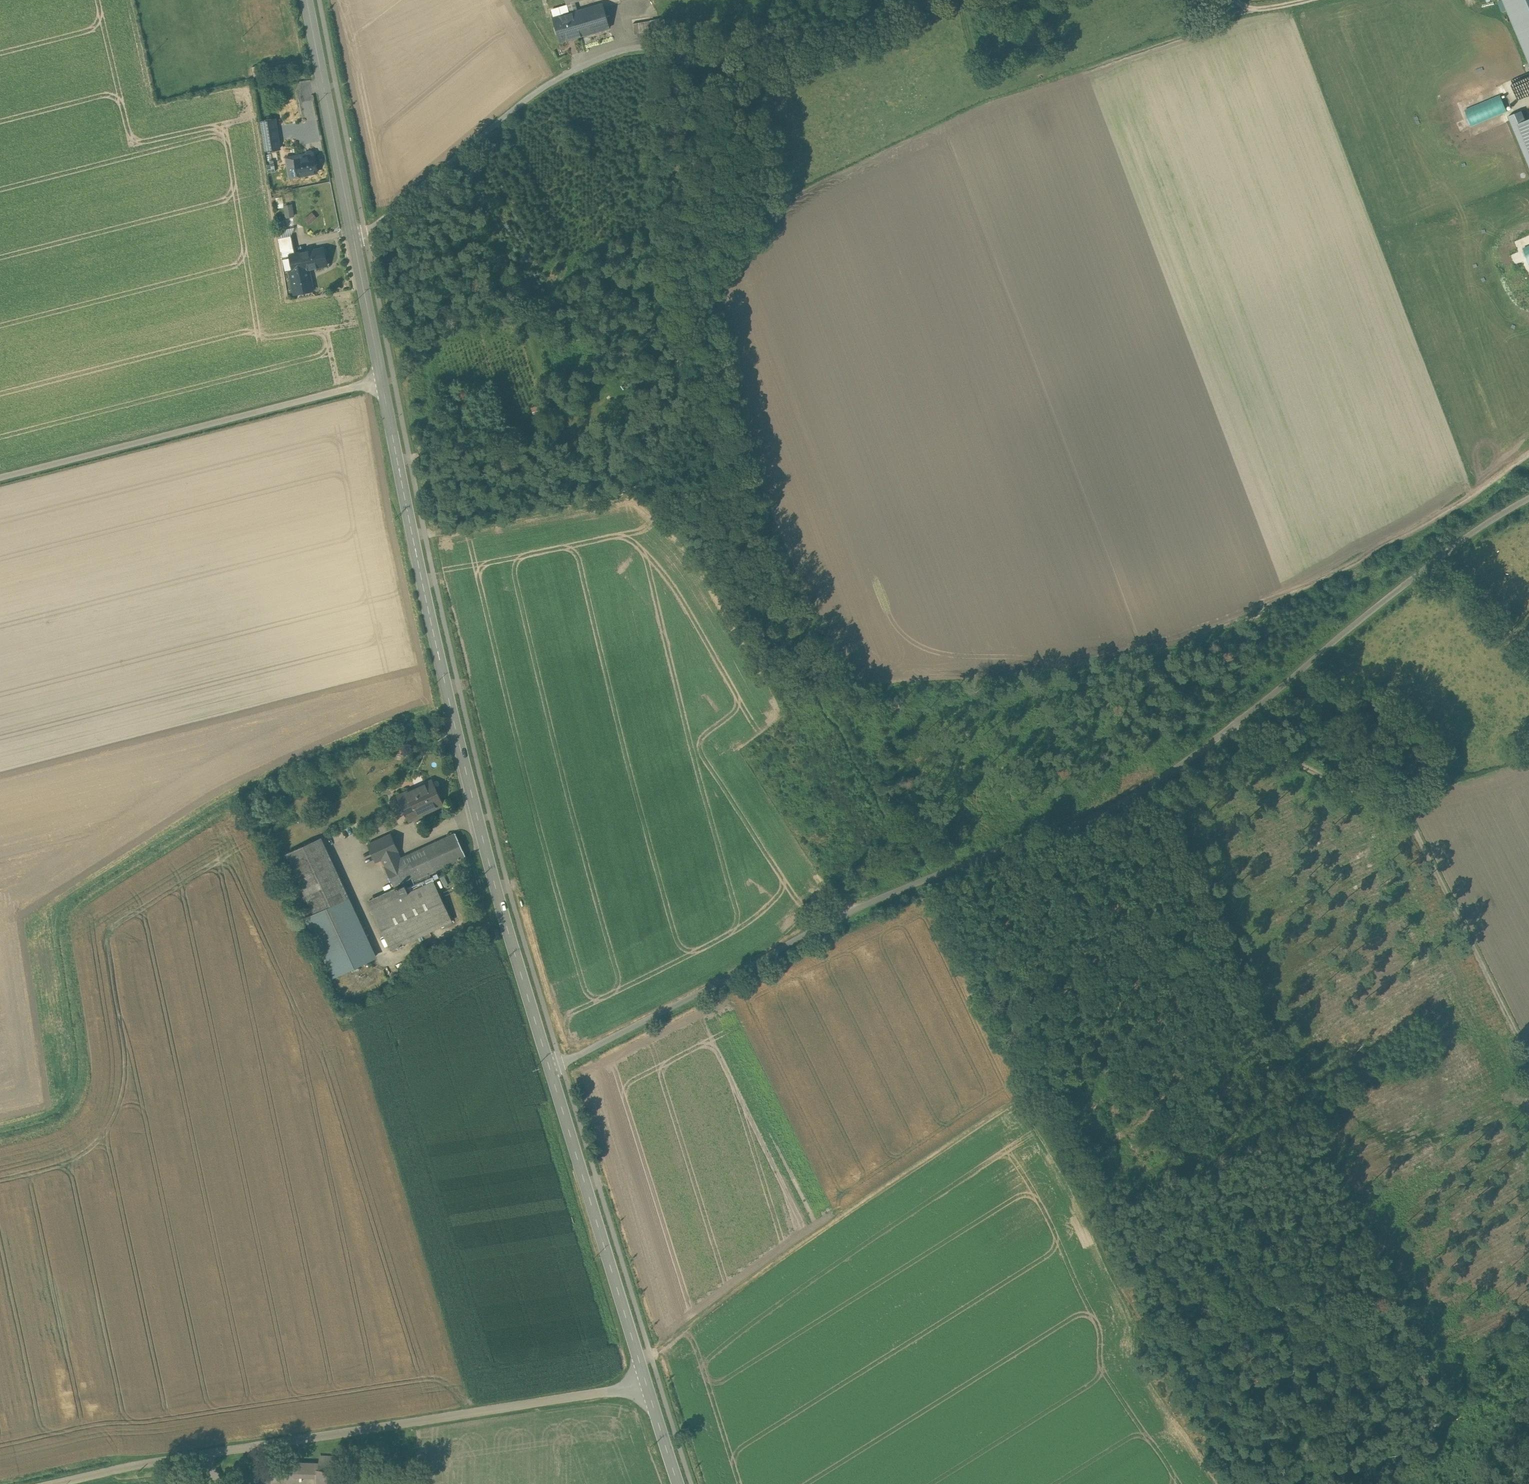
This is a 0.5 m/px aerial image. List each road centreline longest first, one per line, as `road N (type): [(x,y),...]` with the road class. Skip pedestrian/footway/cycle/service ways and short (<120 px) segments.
road 1 (track): [(461,151),(595,459),(680,539),(839,733),(899,835),(943,873),(986,935),(1028,1054),(1025,1096),(1228,1483)]
road 2 (unclassified): [(550,1069),(943,873),(1144,798),(1419,574),(1528,496)]
road 3 (secondary): [(354,238),(454,719),(550,1069)]
road 4 (unclassified): [(940,0),(733,45),(597,60),(543,87),(354,238)]
road 5 (unclassified): [(53,1483),(646,1384)]
road 6 (track): [(639,1361),(1025,1096)]
road 7 (secondary): [(550,1069),(646,1384)]
road 8 (secondary): [(307,0),(354,238)]

